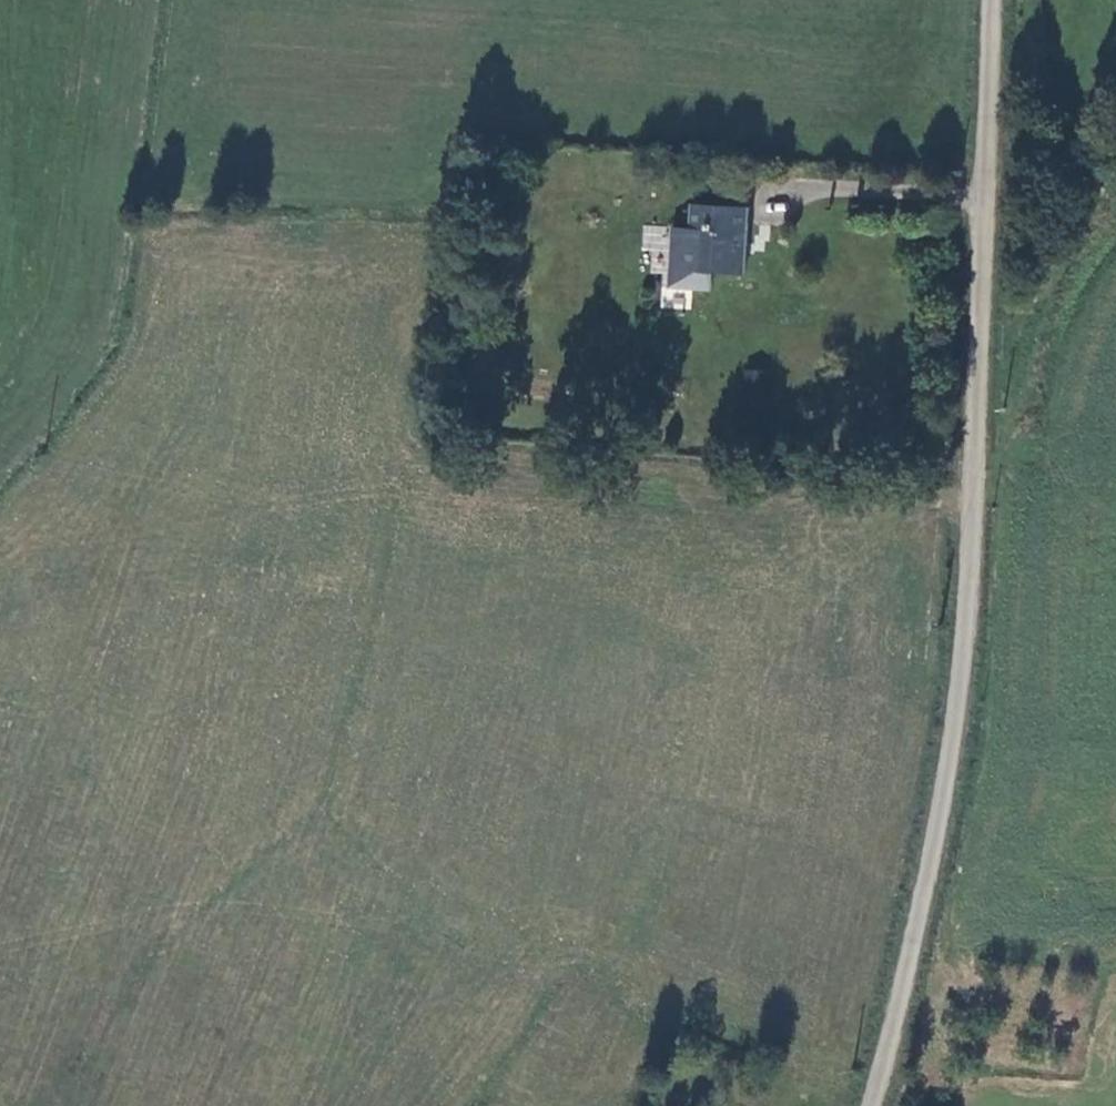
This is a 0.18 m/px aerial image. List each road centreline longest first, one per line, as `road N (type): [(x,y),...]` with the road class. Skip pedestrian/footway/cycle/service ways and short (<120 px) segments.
road 1 (unclassified): [(870,1105),(933,840),(966,588),(984,290),(987,0)]

